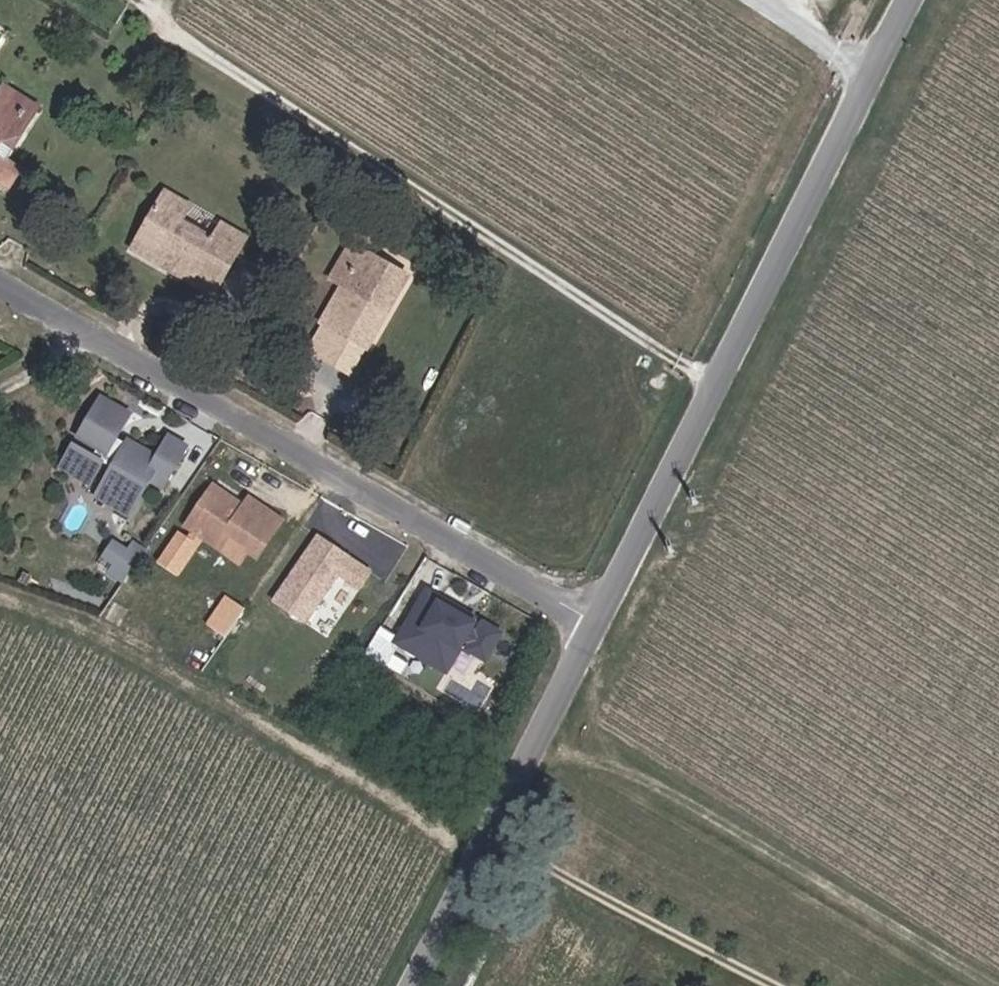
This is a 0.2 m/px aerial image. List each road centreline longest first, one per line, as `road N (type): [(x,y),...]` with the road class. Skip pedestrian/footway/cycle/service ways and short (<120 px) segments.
road 1 (residential): [(0,276),(612,619)]
road 2 (track): [(726,390),(143,0)]
road 3 (unclassified): [(878,79),(612,619)]
road 4 (unclassified): [(499,845),(768,985)]
road 5 (unclassified): [(612,619),(499,845)]
road 6 (unclassified): [(499,845),(426,985)]
road 7 (unclassified): [(878,79),(757,0)]

